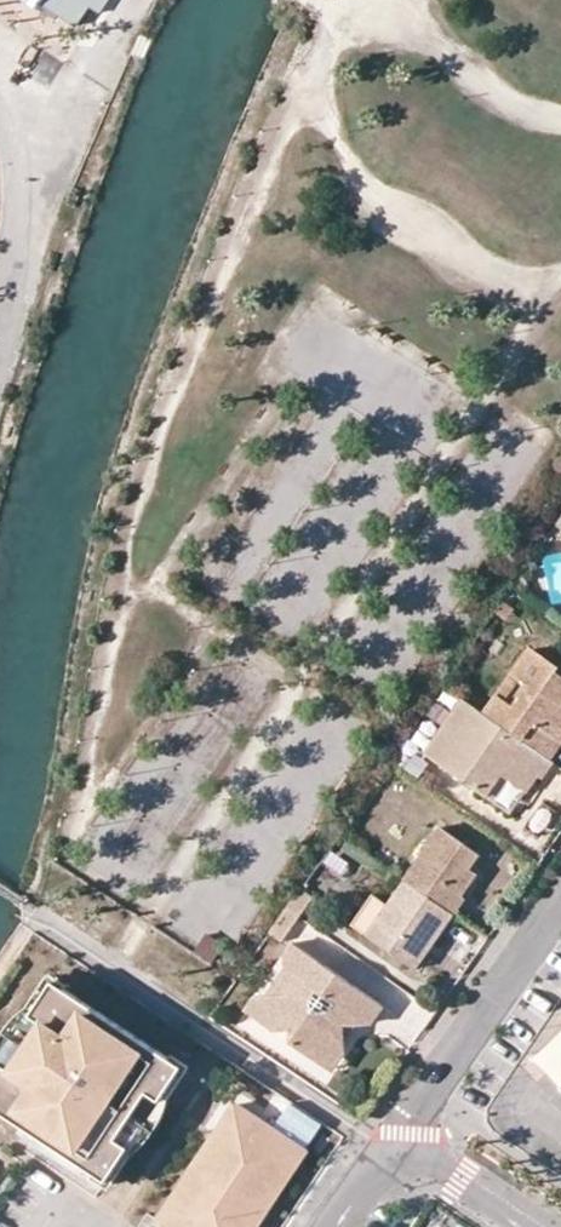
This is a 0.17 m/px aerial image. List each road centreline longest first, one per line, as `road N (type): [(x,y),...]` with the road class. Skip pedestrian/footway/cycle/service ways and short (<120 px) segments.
road 1 (residential): [(560,913),(401,1147)]
road 2 (residential): [(522,1226),(401,1147)]

